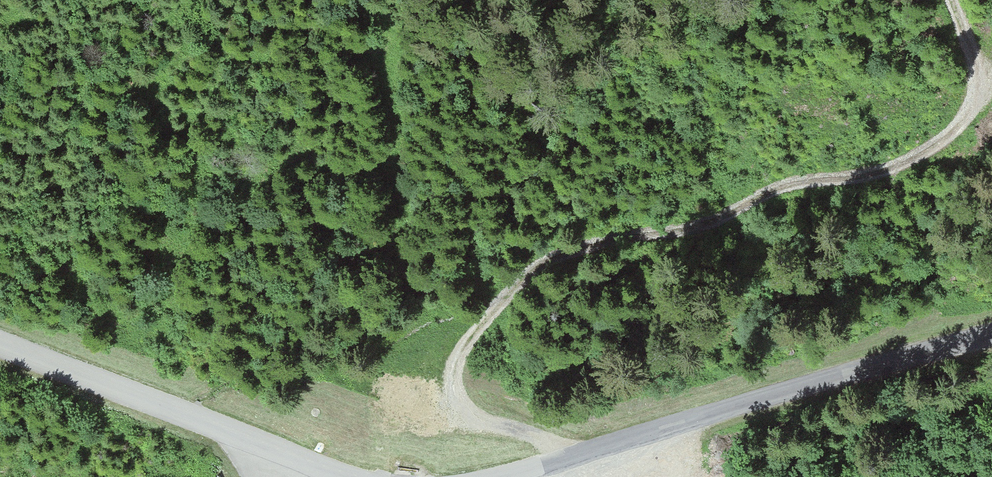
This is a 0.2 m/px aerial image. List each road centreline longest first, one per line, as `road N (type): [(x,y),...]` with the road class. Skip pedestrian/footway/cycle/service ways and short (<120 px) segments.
road 1 (track): [(578,456),(556,441),(477,419),(456,386),(454,362),(466,339),(513,286),(580,244),(694,228),(796,183),(873,175),(951,138),(972,110),(979,82),(952,0)]
road 2 (tertiary): [(505,476),(991,334)]
road 3 (tertiary): [(0,346),(352,476)]

